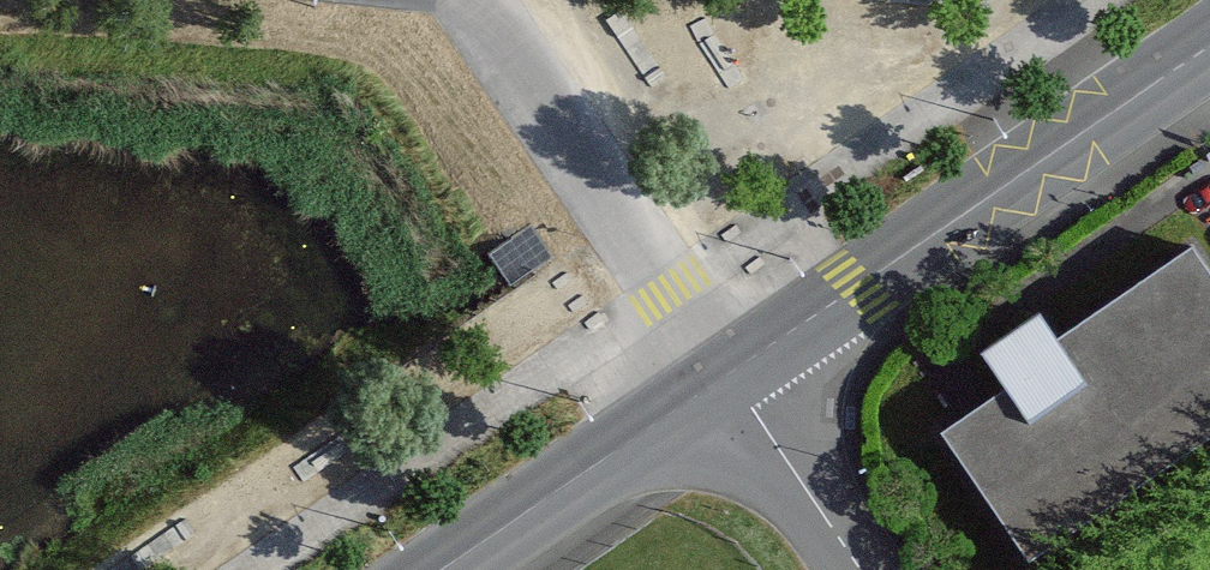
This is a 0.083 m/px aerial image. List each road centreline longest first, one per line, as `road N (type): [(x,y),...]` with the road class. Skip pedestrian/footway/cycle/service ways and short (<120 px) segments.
road 1 (tertiary): [(733,375),(1209,46)]
road 2 (unclassified): [(471,0),(733,375)]
road 3 (tertiary): [(445,569),(733,375)]
road 4 (unclassified): [(733,375),(865,569)]

